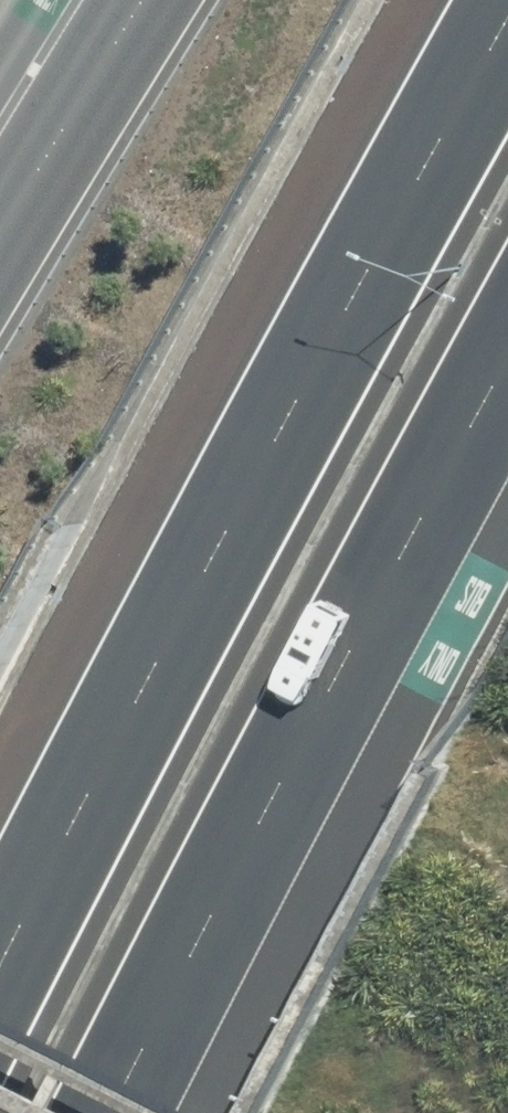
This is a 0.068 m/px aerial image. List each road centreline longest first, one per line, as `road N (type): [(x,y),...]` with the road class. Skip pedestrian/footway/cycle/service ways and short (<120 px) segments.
road 1 (motorway): [(0,909),(504,0)]
road 2 (motorway): [(507,405),(118,1112)]
road 3 (motorway): [(0,247),(152,0)]

